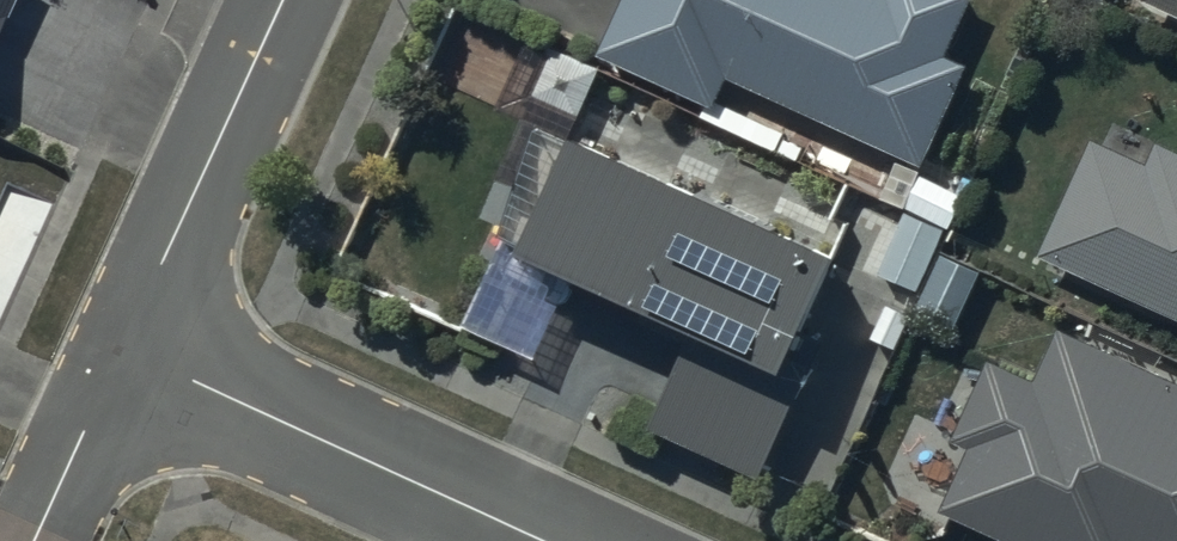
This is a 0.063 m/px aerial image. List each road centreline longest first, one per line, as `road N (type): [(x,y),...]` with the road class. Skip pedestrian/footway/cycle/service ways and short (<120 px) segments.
road 1 (residential): [(130,353),(546,540)]
road 2 (residential): [(130,353),(289,0)]
road 3 (residential): [(42,540),(130,353)]

